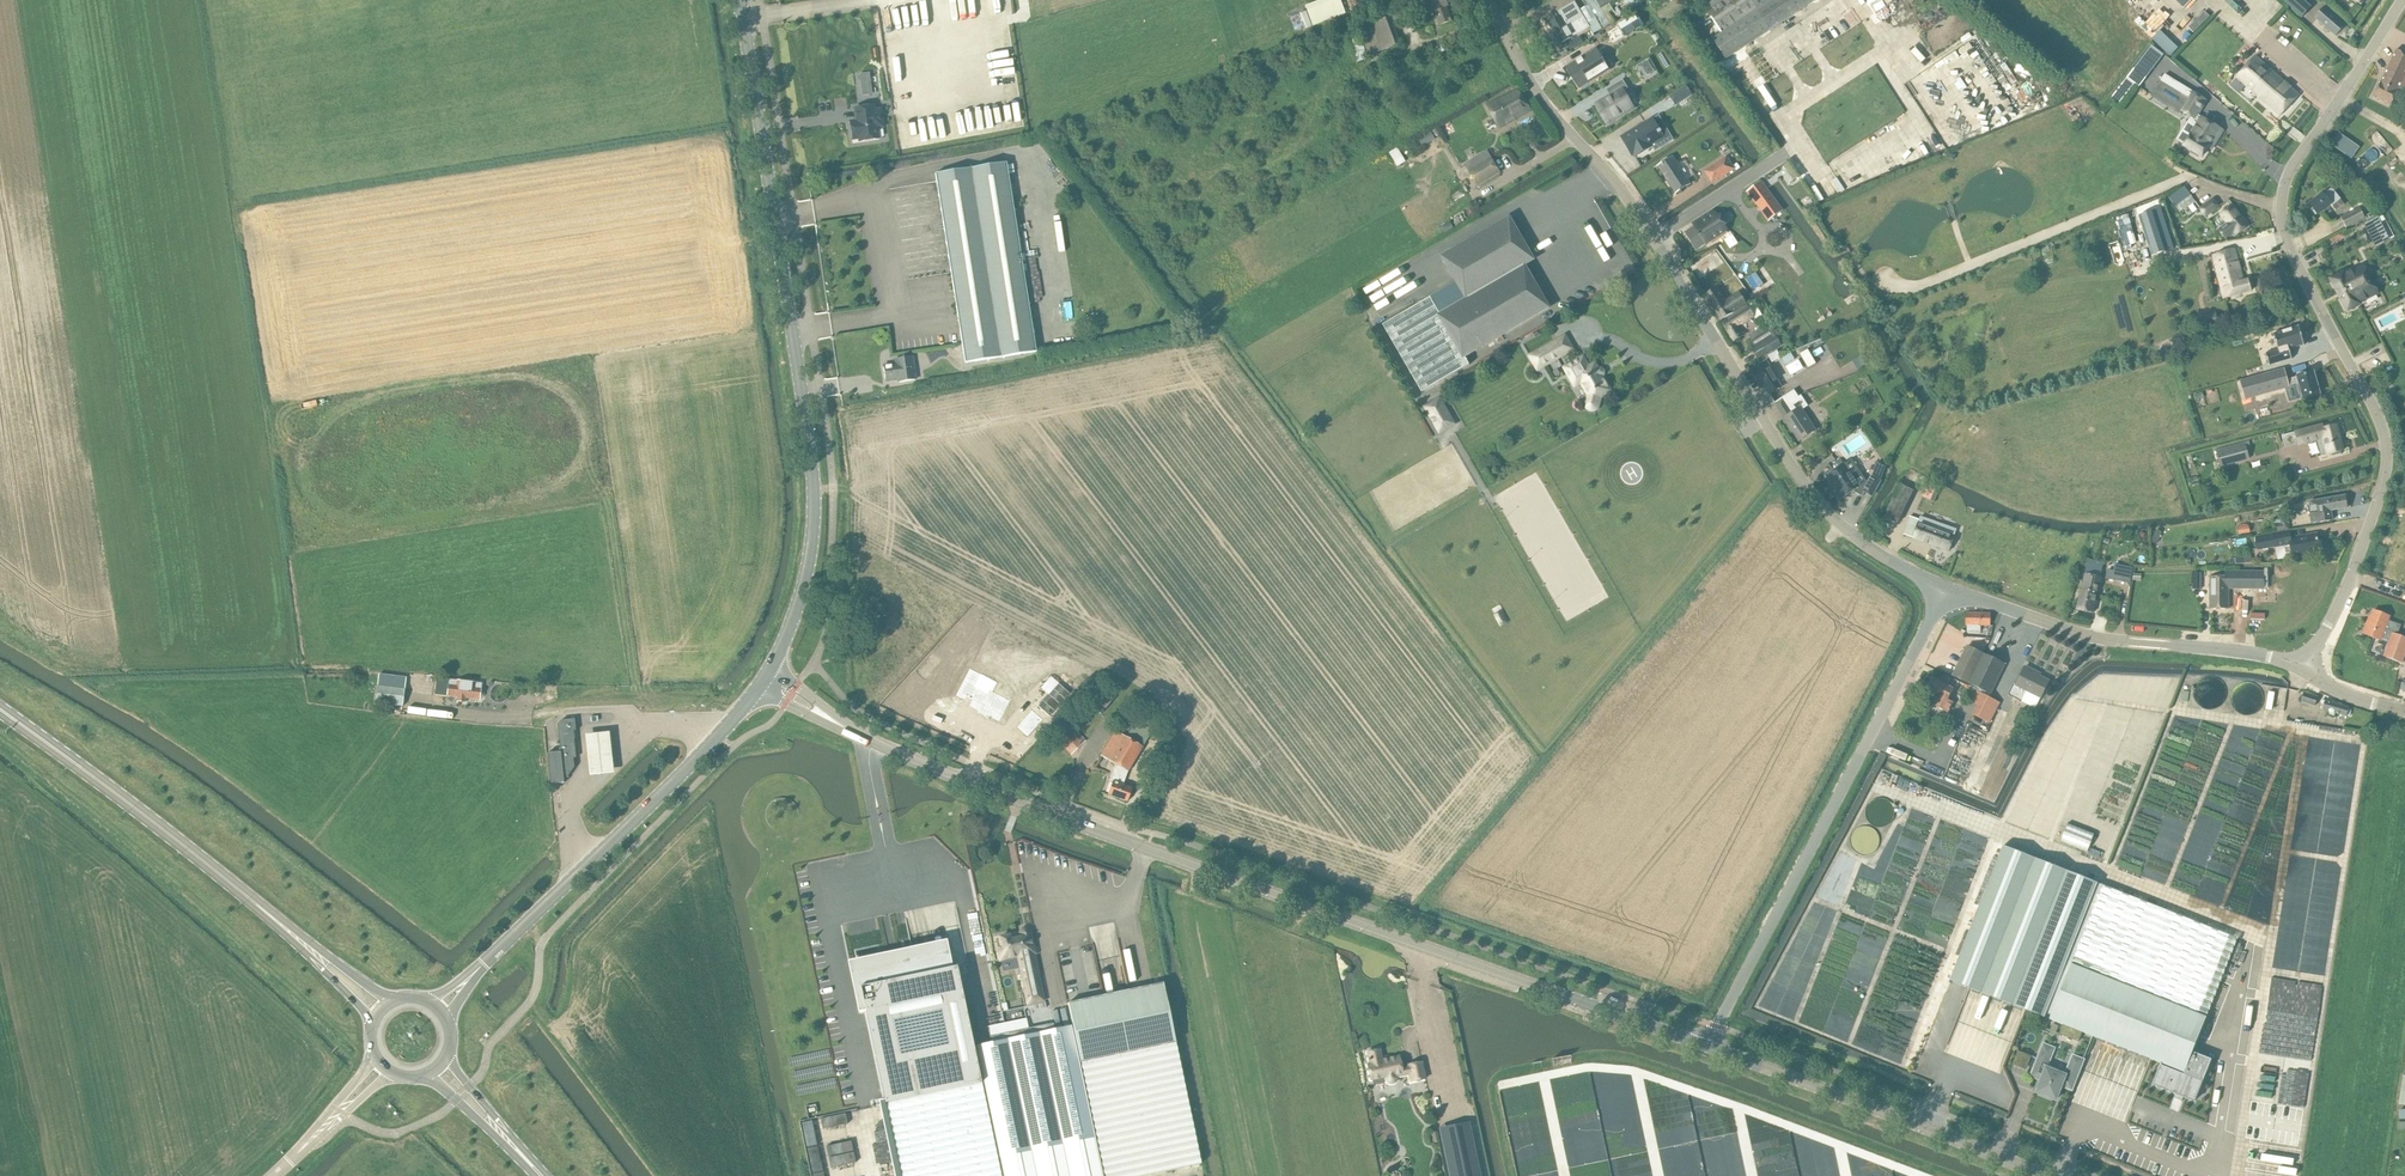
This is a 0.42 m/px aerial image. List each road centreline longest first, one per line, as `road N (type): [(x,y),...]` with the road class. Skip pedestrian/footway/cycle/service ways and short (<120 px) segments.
road 1 (tertiary): [(1706,1047),(1164,854),(865,740),(828,718)]
road 2 (unclassified): [(1946,590),(1843,525),(1803,483),(1623,194),(1534,89),(1485,0)]
road 3 (unclassified): [(2302,666),(2338,605),(2387,462),(2386,435),(2286,239),(2279,210),(2288,178),(2400,0)]
road 4 (tertiary): [(768,670),(804,584),(817,526),(817,465),(744,0)]
road 5 (unclassified): [(1706,1047),(1946,590)]
road 6 (tertiary): [(468,980),(755,691)]
road 7 (unclassified): [(2302,666),(2244,651),(2105,641),(1946,590)]
road 8 (primary): [(289,931),(0,709)]
road 9 (tertiary): [(2043,1175),(1706,1047)]
road 10 (primary): [(390,1002),(289,931)]
road 11 (primary): [(289,931),(374,1020)]

